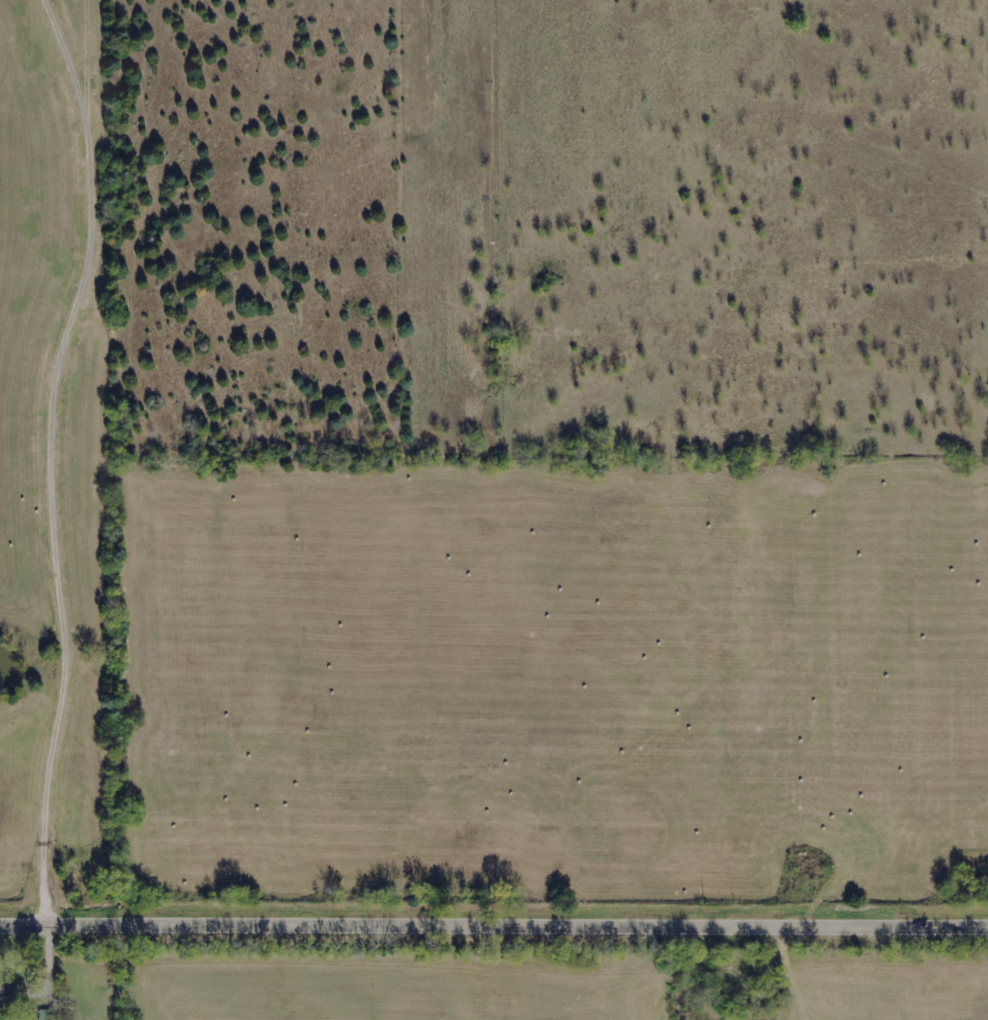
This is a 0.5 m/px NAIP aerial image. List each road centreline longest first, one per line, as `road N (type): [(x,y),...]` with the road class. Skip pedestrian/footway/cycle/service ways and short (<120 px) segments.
road 1 (secondary): [(0,928),(987,929)]

